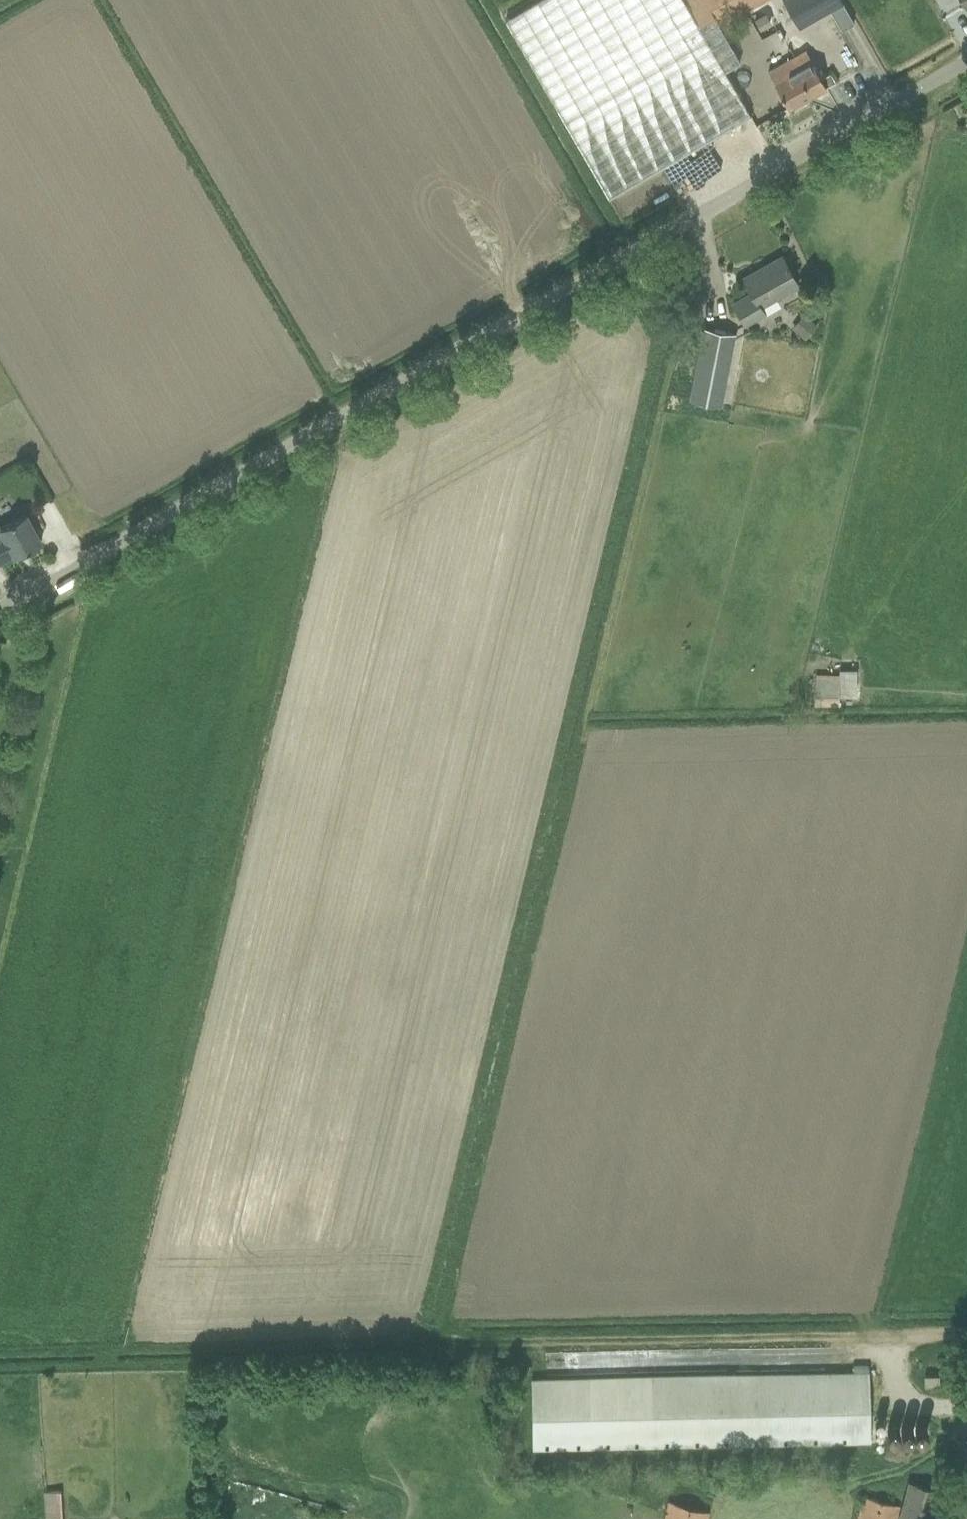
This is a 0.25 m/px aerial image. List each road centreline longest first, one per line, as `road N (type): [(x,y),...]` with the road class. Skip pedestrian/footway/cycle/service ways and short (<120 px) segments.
road 1 (unclassified): [(0,612),(966,61)]
road 2 (track): [(966,1404),(914,1402),(892,1339),(966,1337)]

